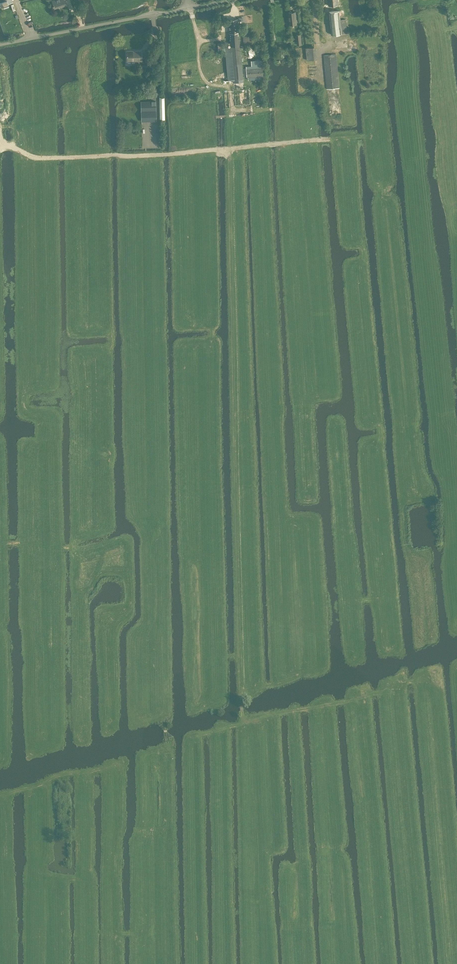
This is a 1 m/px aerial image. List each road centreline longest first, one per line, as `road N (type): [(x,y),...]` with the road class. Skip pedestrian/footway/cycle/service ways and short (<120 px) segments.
road 1 (track): [(243,723),(234,112)]
road 2 (unclassified): [(0,45),(233,0)]
road 3 (track): [(382,208),(371,137),(316,142),(285,111),(234,112)]
road 4 (track): [(157,155),(35,157),(0,140)]

